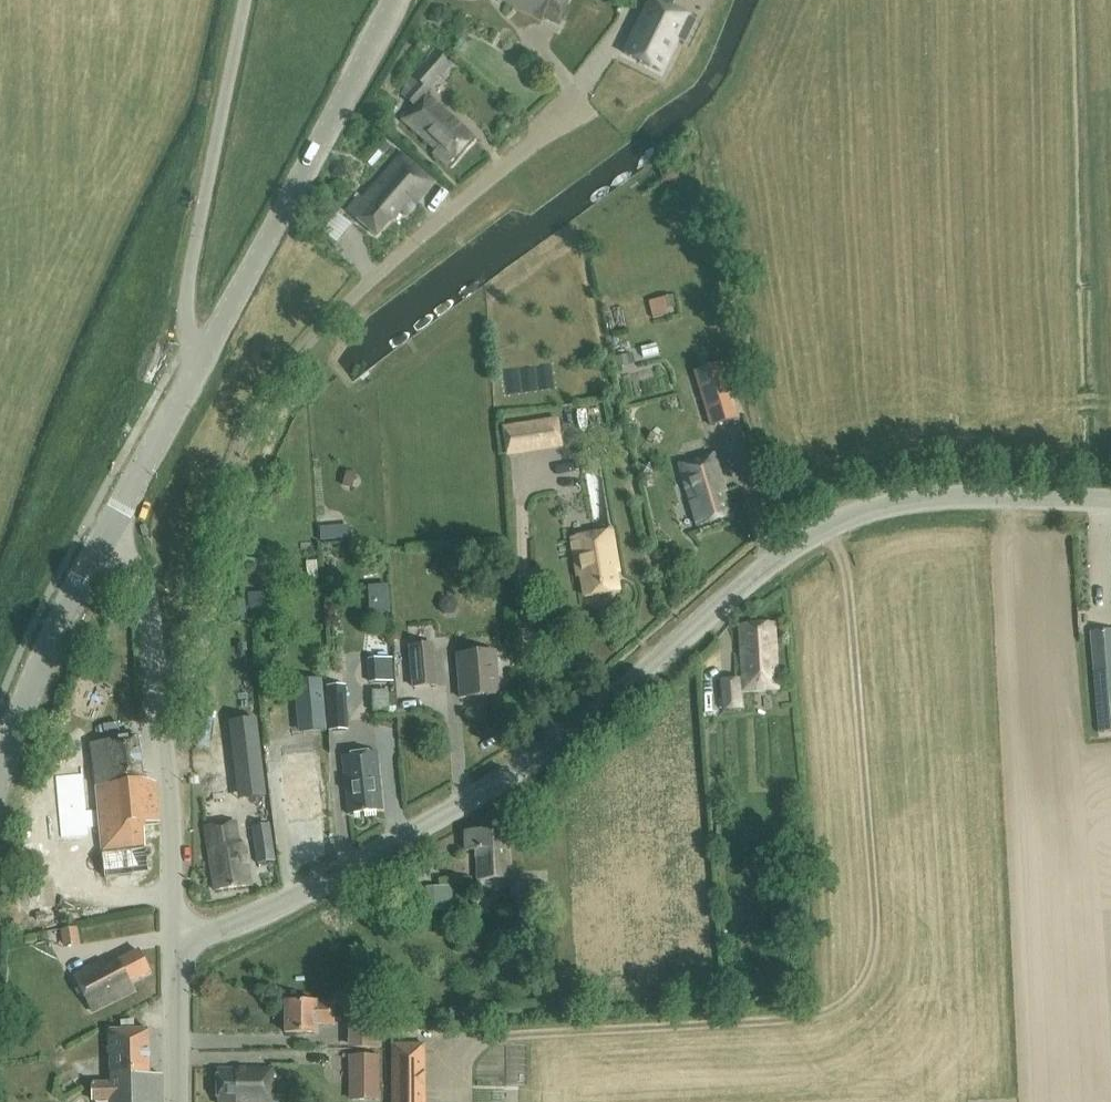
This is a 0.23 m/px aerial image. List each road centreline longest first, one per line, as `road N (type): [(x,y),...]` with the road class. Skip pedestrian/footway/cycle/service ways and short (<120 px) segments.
road 1 (unclassified): [(174,945),(288,897),(506,776),(581,725),(777,556),(834,519),(911,498),(1110,497)]
road 2 (track): [(821,527),(844,573),(872,905),(862,983),(847,1001),(806,1015),(457,1036)]
road 3 (unclassified): [(589,102),(390,259),(272,382),(245,424),(175,670),(158,687)]
road 4 (tertiary): [(202,354),(395,0)]
road 5 (unclassified): [(202,354),(188,338),(186,301),(243,0)]
road 6 (unclassified): [(174,945),(158,687)]
road 7 (tertiary): [(0,768),(49,645),(101,543)]
road 8 (tertiary): [(101,543),(202,354)]
road 9 (unclassified): [(158,687),(147,590),(101,543)]
road 10 (unclassified): [(175,1101),(174,945)]

